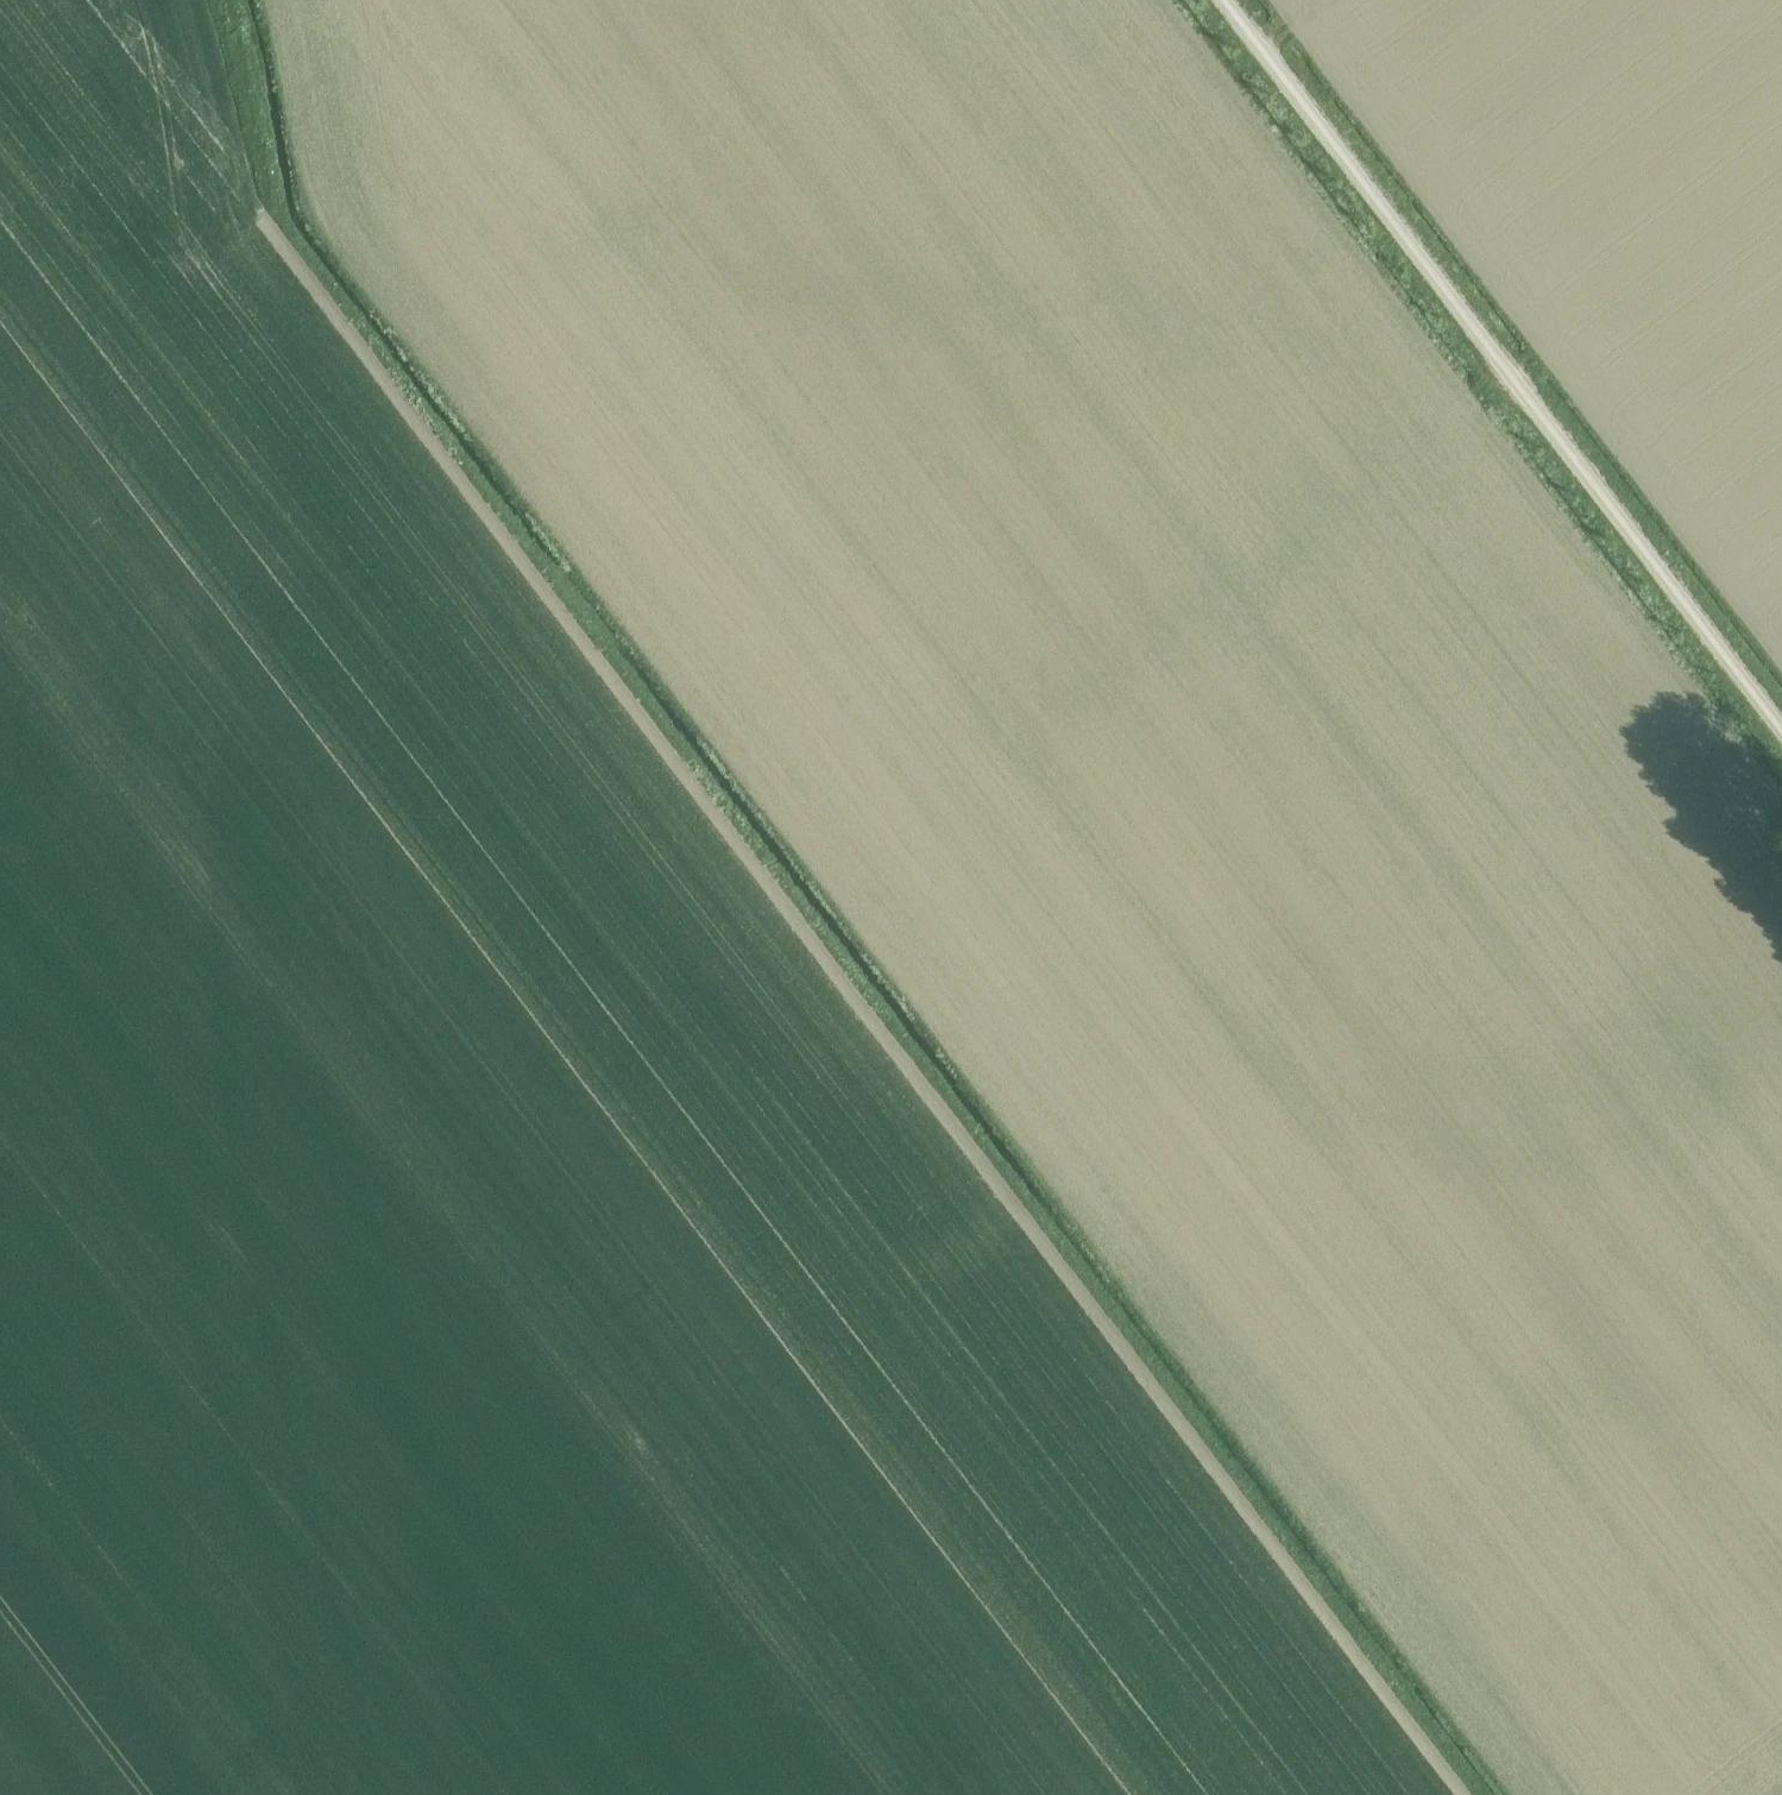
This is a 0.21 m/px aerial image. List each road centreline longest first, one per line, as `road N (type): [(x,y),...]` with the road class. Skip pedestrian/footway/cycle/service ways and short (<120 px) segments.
road 1 (unclassified): [(1781,732),(1224,0)]

